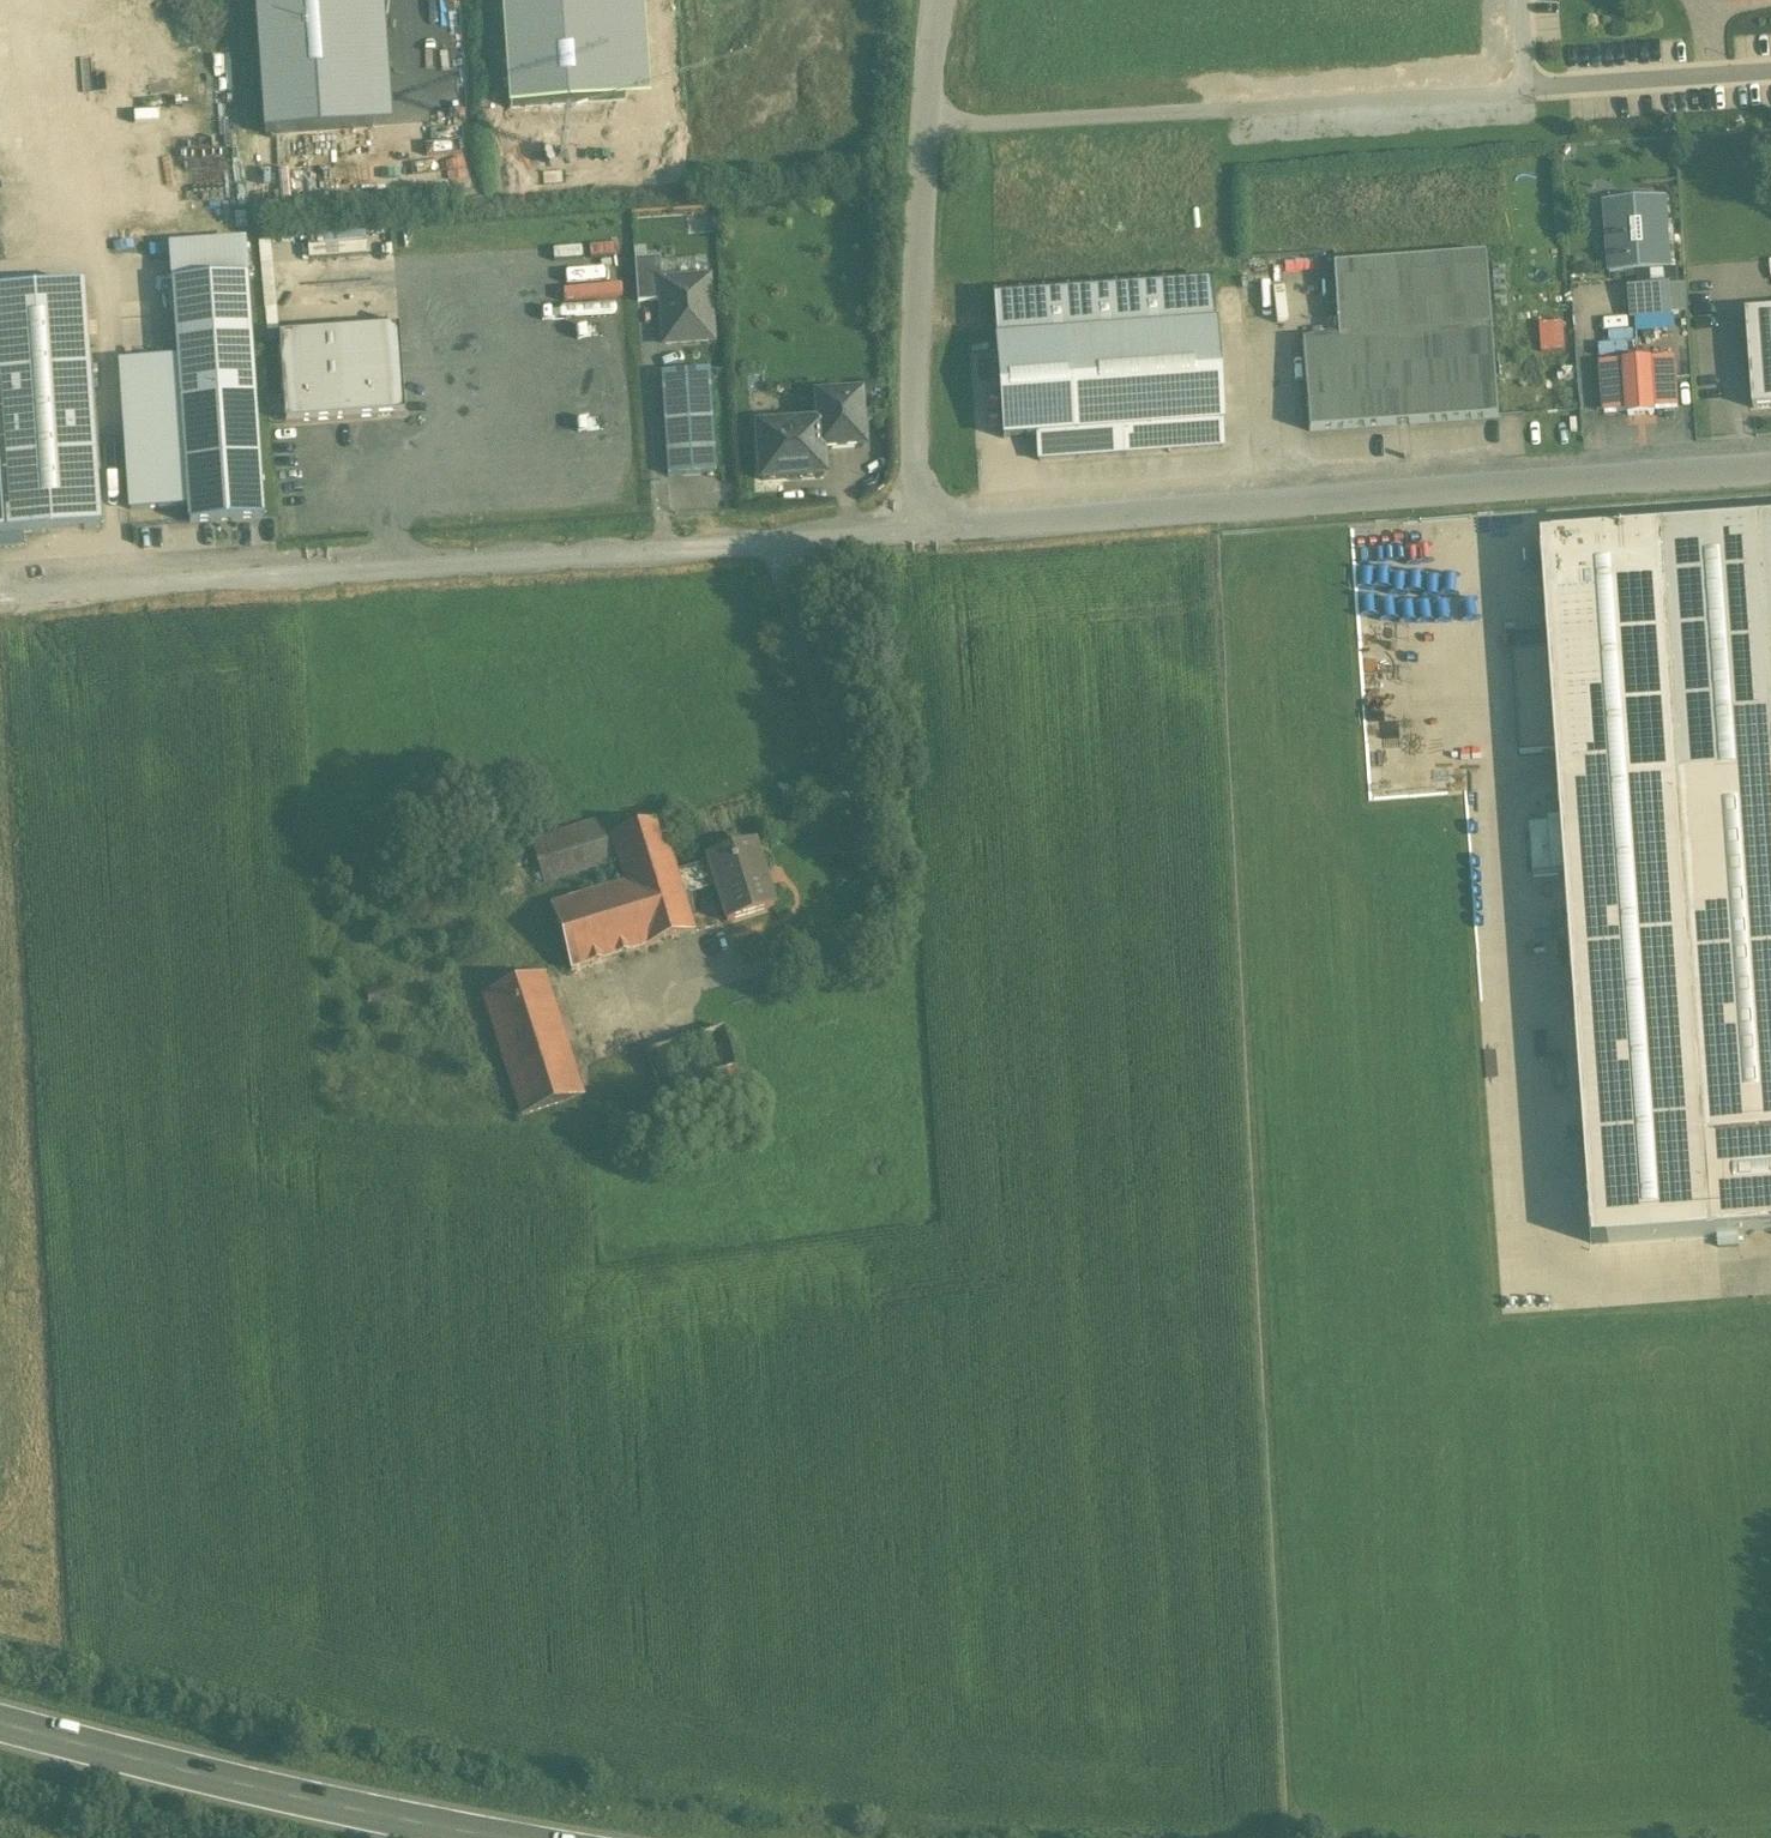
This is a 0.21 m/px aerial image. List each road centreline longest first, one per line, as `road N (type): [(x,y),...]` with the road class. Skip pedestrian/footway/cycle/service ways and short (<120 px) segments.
road 1 (residential): [(928,525),(0,590)]
road 2 (residential): [(1770,469),(928,525)]
road 3 (residential): [(941,0),(918,307),(928,525)]
road 4 (primary): [(501,1837),(269,1792),(0,1722)]

